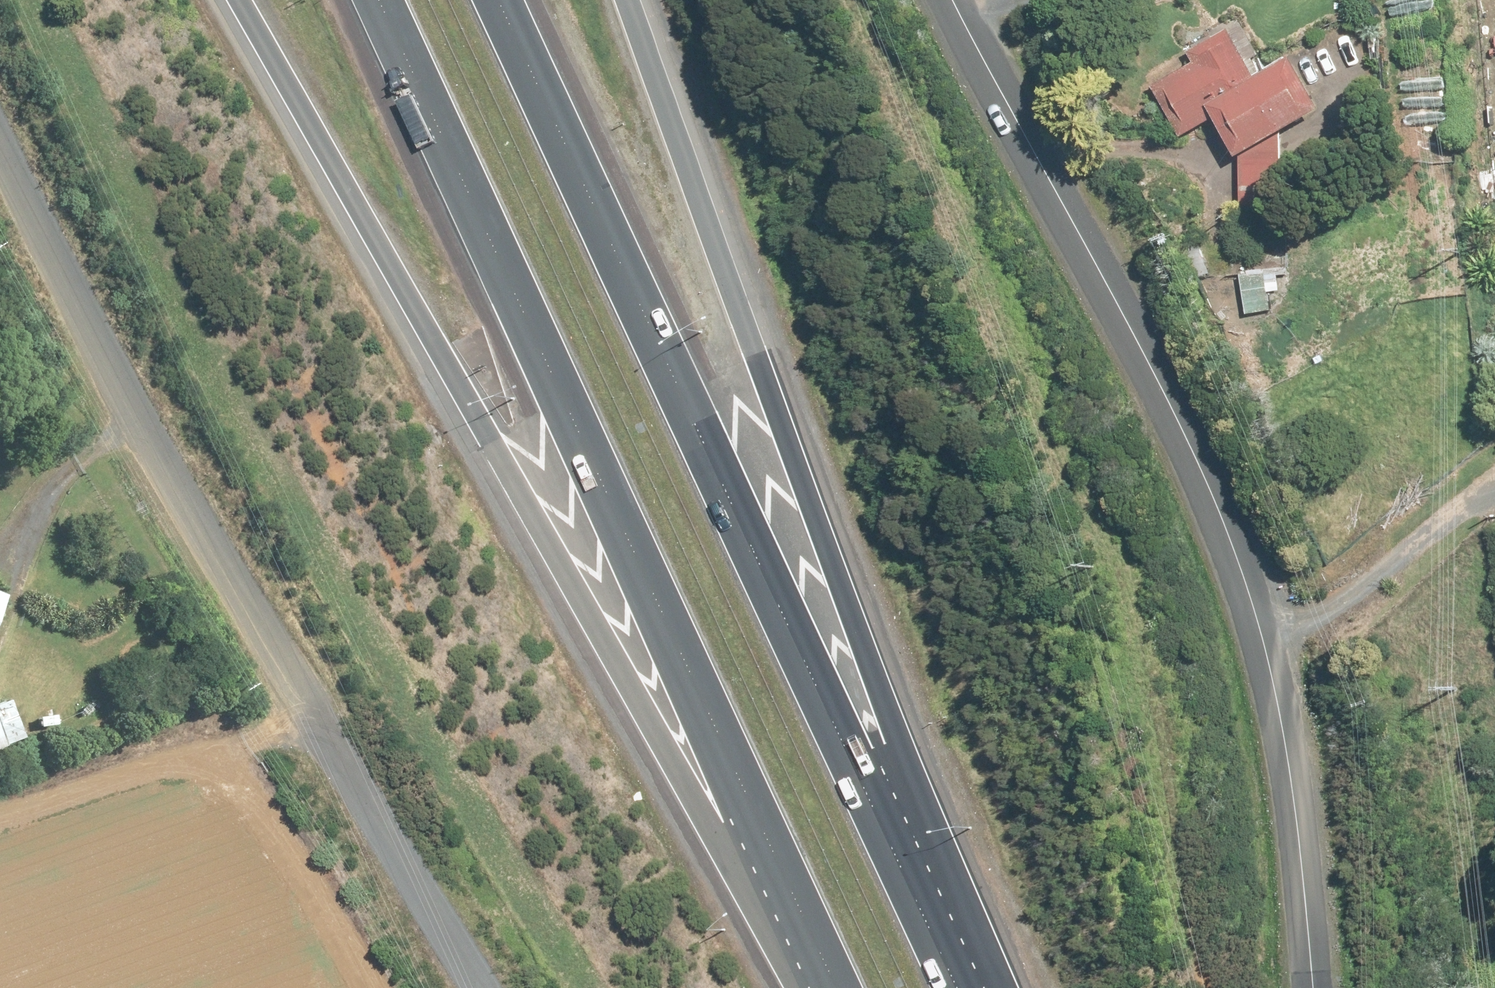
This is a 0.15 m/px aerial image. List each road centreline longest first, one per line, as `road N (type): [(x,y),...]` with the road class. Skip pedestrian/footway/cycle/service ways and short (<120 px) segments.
road 1 (motorway): [(828,987),(695,802),(239,0)]
road 2 (motorway): [(834,987),(380,0)]
road 3 (unclassified): [(1313,987),(1256,554),(1159,325),(966,73),(938,0)]
road 4 (track): [(867,0),(1144,615),(1185,790),(1218,987)]
road 5 (motorway): [(499,0),(940,951)]
road 6 (motorway): [(627,0),(891,721),(940,951)]
road 7 (unclassified): [(484,987),(311,717),(0,141)]
road 8 (track): [(0,813),(253,746),(311,717)]

